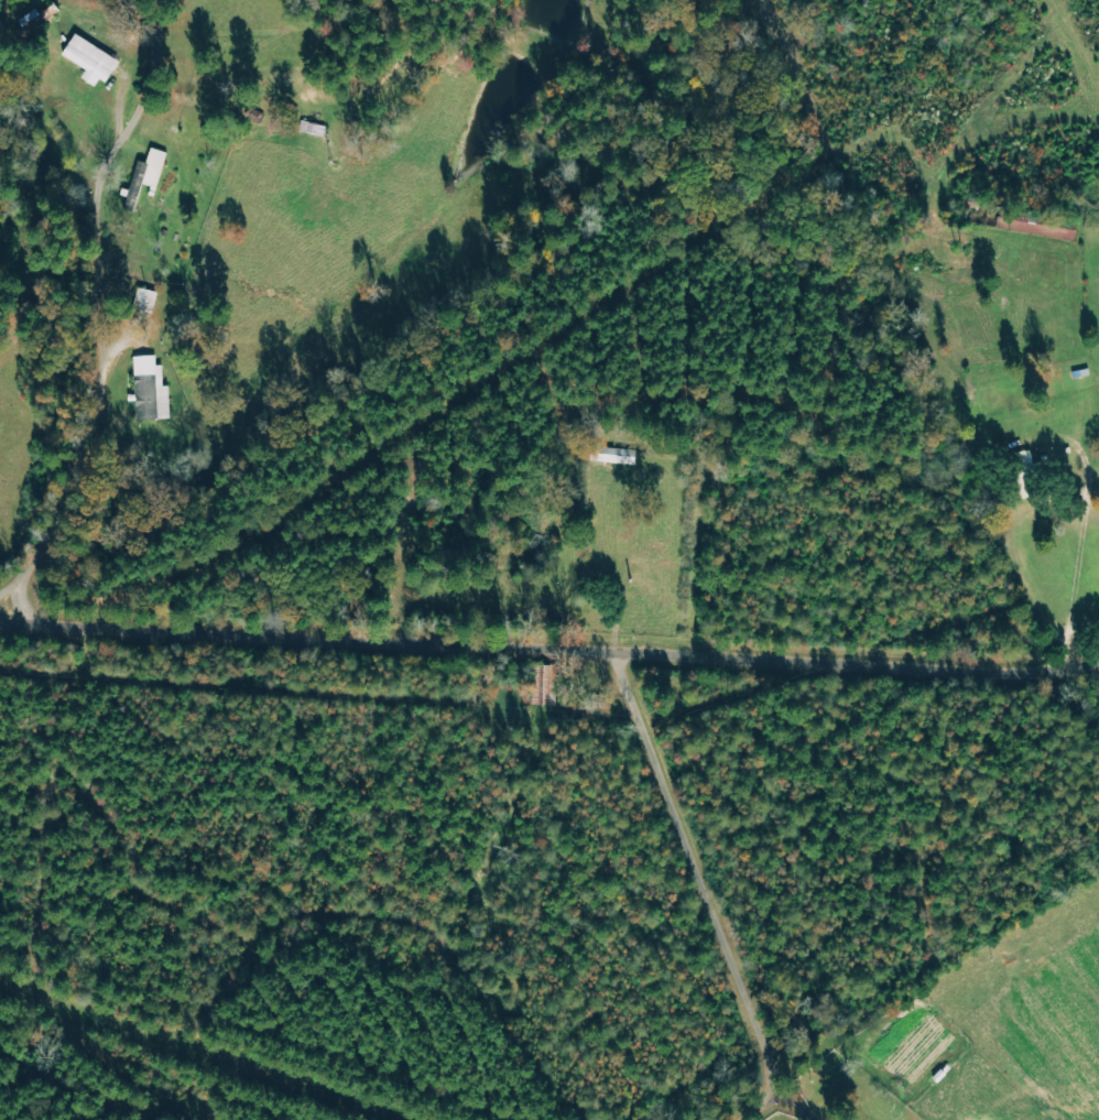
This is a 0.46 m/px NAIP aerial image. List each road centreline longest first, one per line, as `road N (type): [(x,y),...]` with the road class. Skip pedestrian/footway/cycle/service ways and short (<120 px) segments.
road 1 (residential): [(1098,666),(623,661),(0,609)]
road 2 (residential): [(0,513),(34,471),(81,316),(96,195),(122,104),(130,0)]
road 3 (residential): [(735,1119),(744,1076),(645,794),(623,661)]

